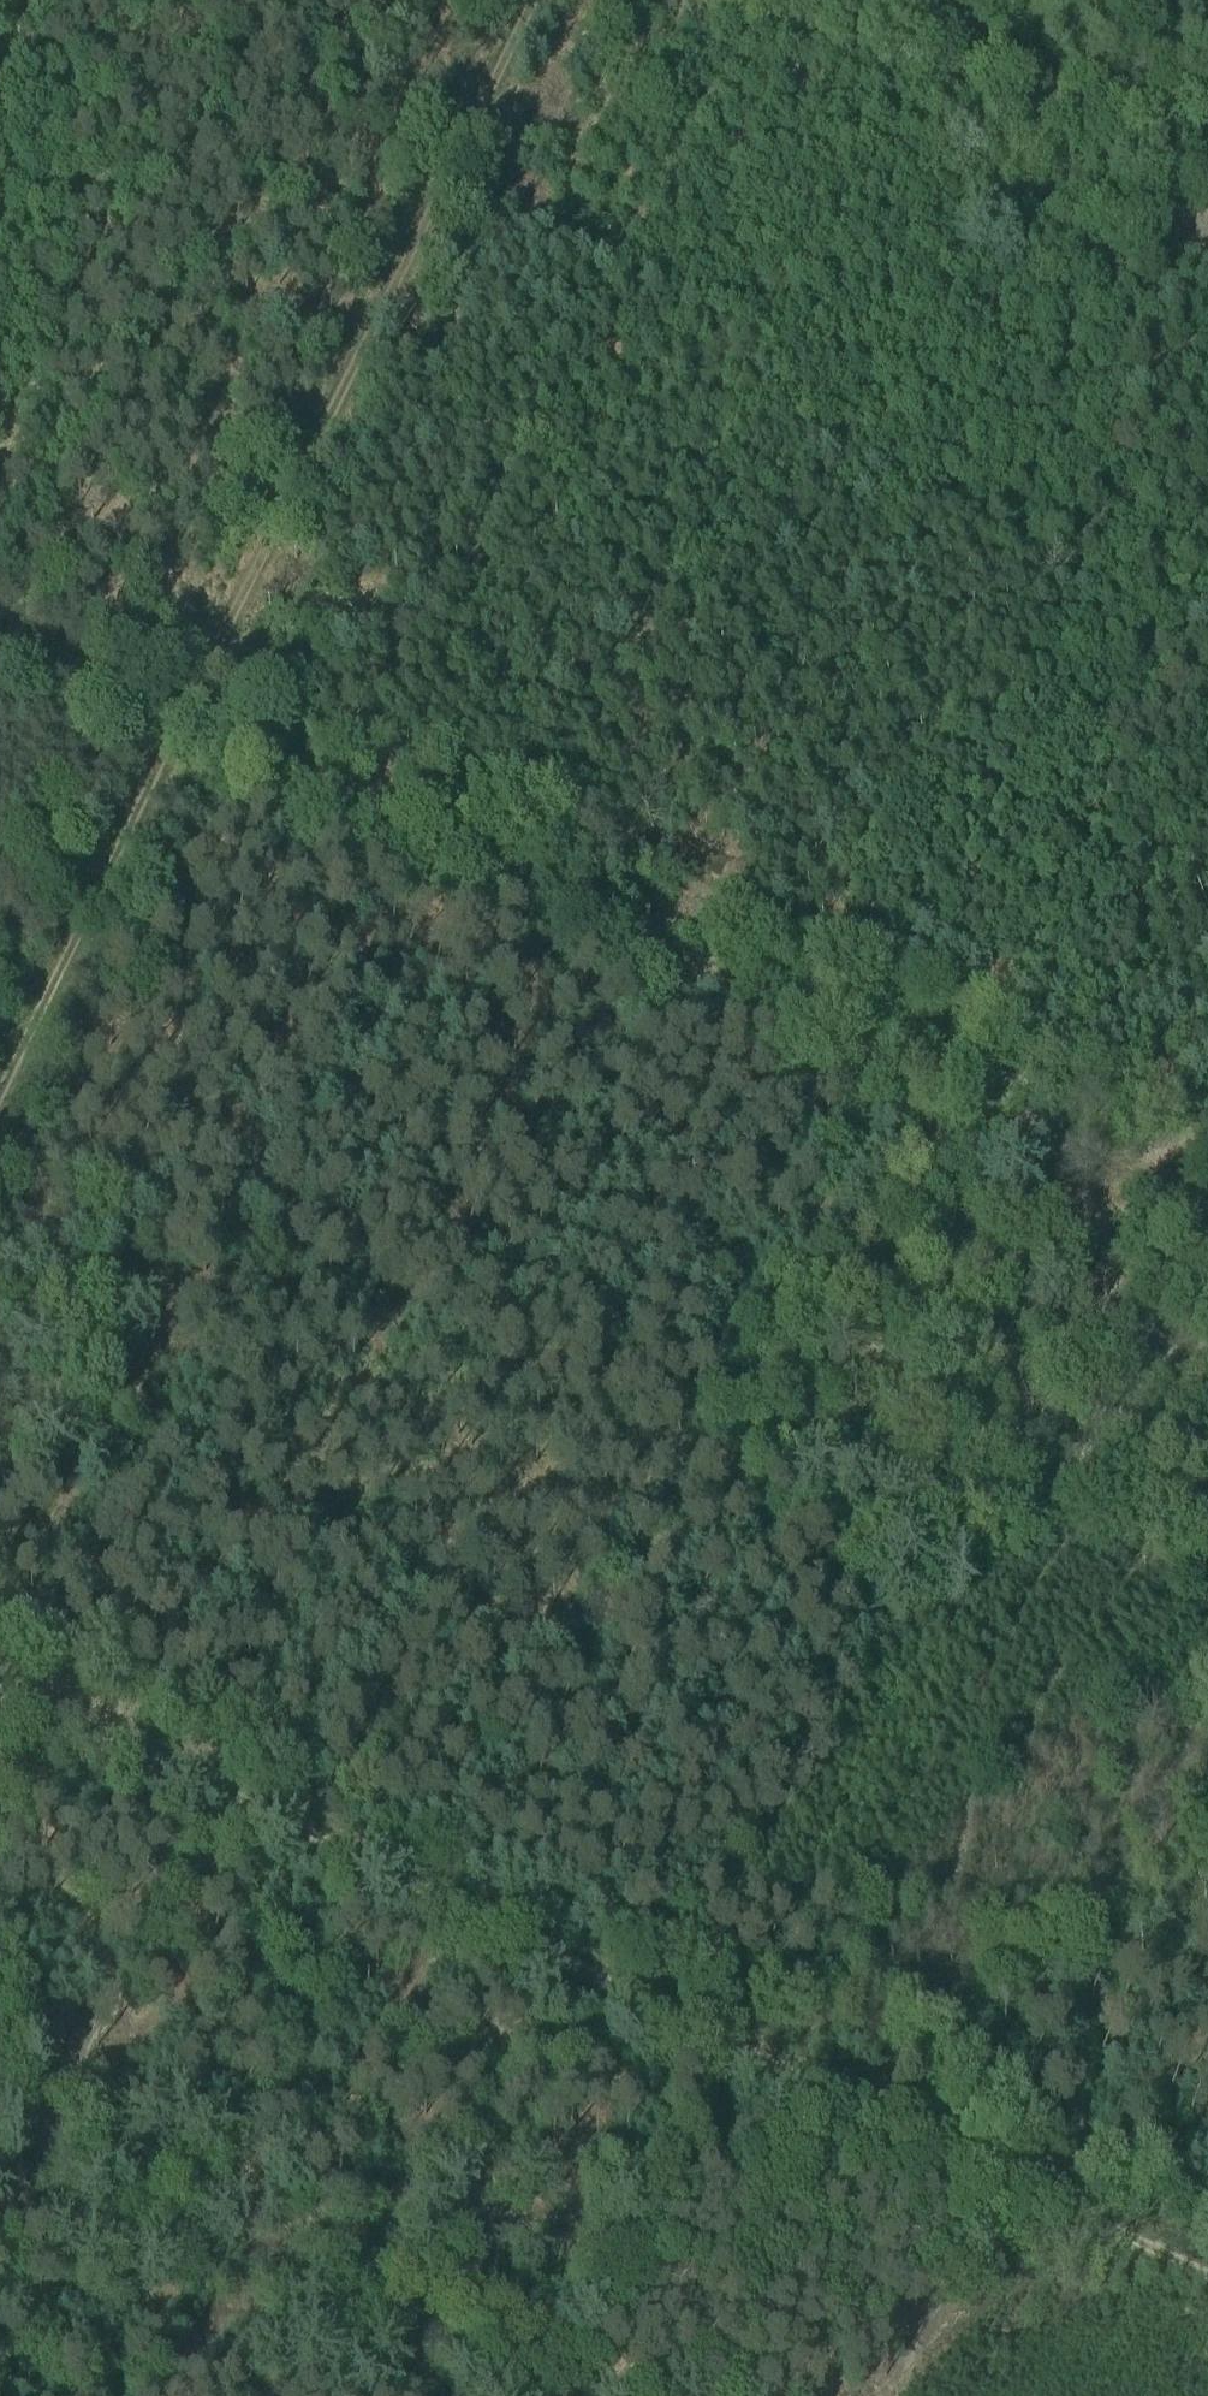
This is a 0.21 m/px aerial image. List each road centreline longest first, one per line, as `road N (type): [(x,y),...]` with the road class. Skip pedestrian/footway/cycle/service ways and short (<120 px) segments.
road 1 (track): [(1207,1210),(0,635)]
road 2 (track): [(37,1700),(1207,2277)]
road 3 (track): [(532,0),(0,1090)]
road 4 (track): [(1207,154),(873,0)]

